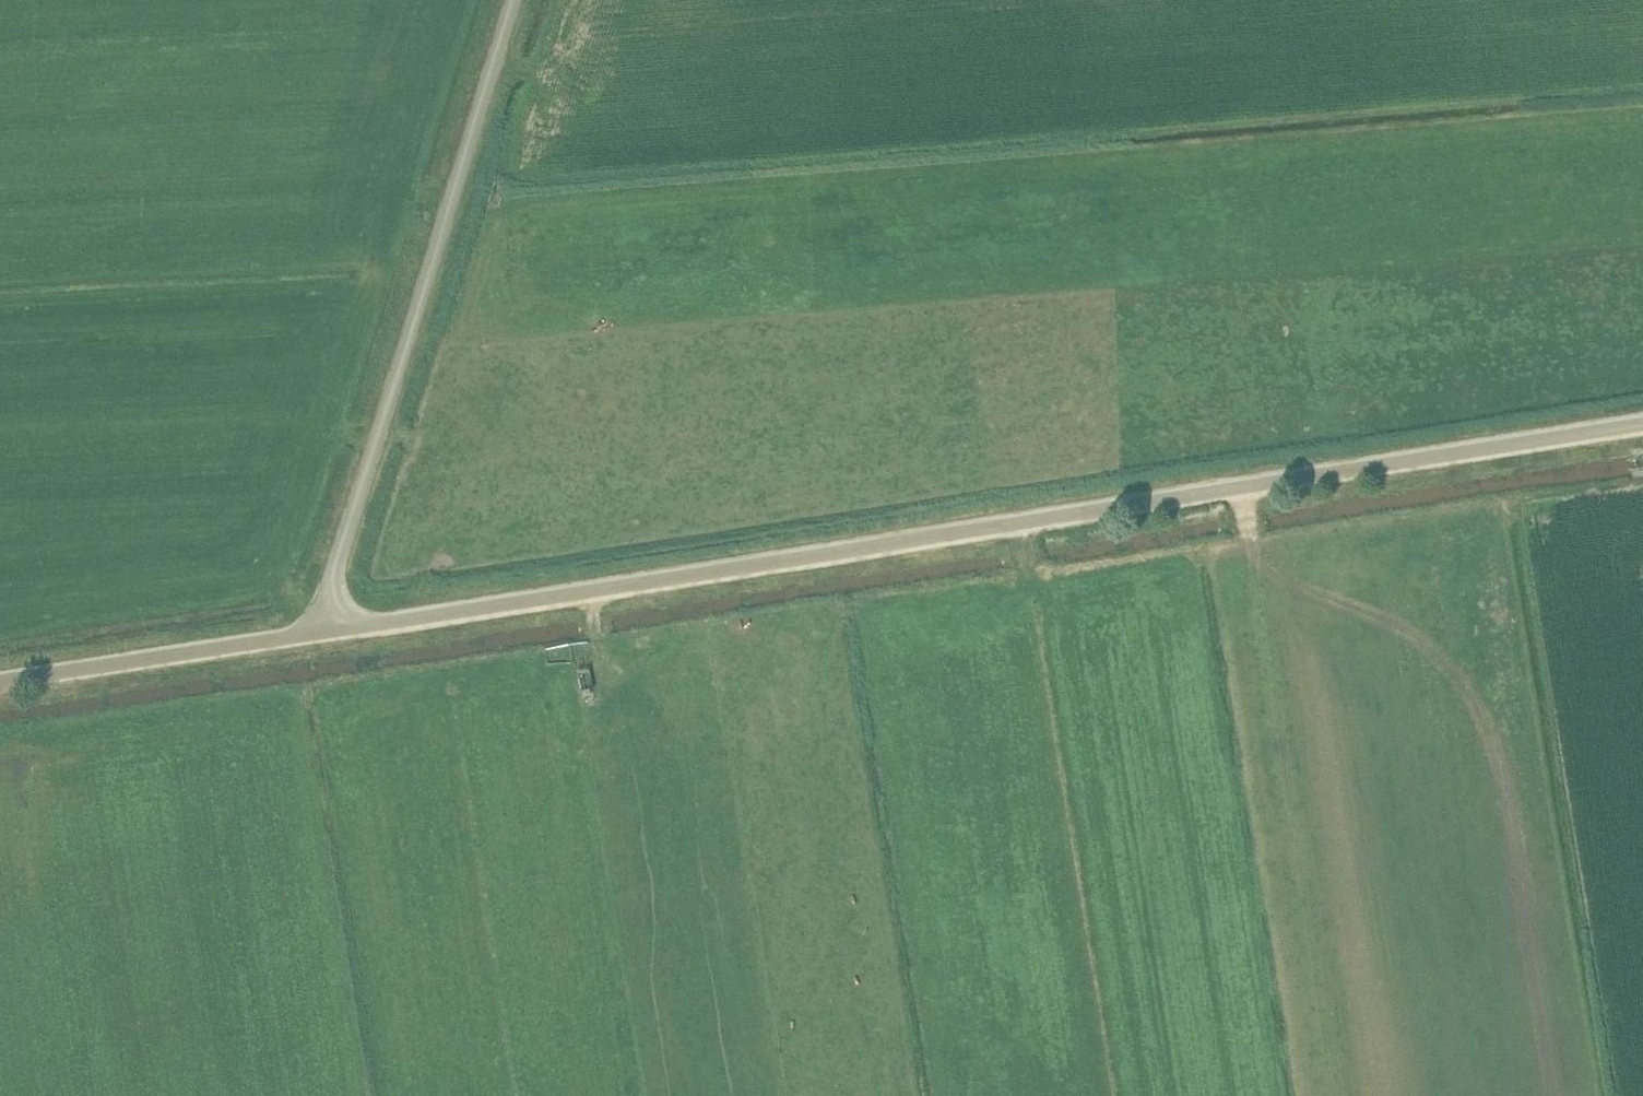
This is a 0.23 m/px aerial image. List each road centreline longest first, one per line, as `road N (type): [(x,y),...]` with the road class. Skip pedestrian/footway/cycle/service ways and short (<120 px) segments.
road 1 (unclassified): [(316,634),(1642,424)]
road 2 (unclassified): [(316,634),(514,0)]
road 3 (unclassified): [(0,682),(316,634)]

